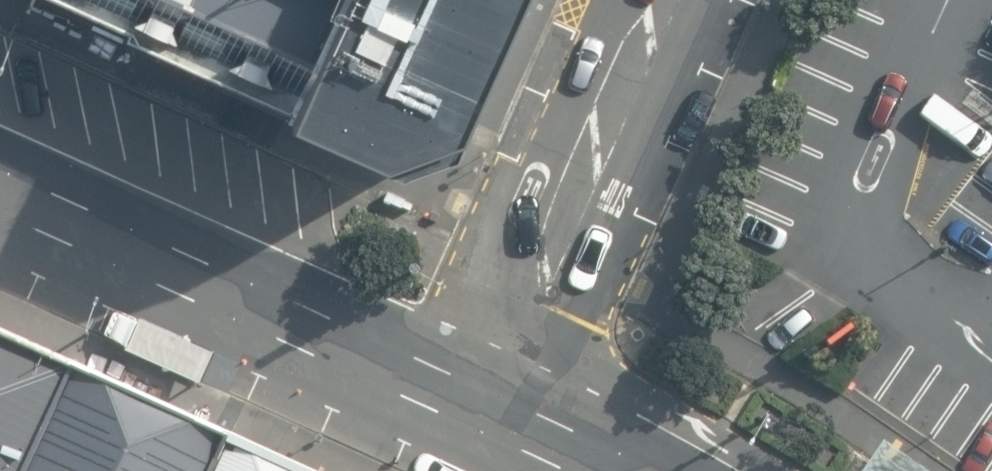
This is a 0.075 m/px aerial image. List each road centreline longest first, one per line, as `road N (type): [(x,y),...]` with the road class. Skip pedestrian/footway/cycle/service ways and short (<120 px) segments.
road 1 (primary): [(499,402),(0,185)]
road 2 (unclassified): [(499,402),(671,0)]
road 3 (primary): [(637,470),(499,402)]

